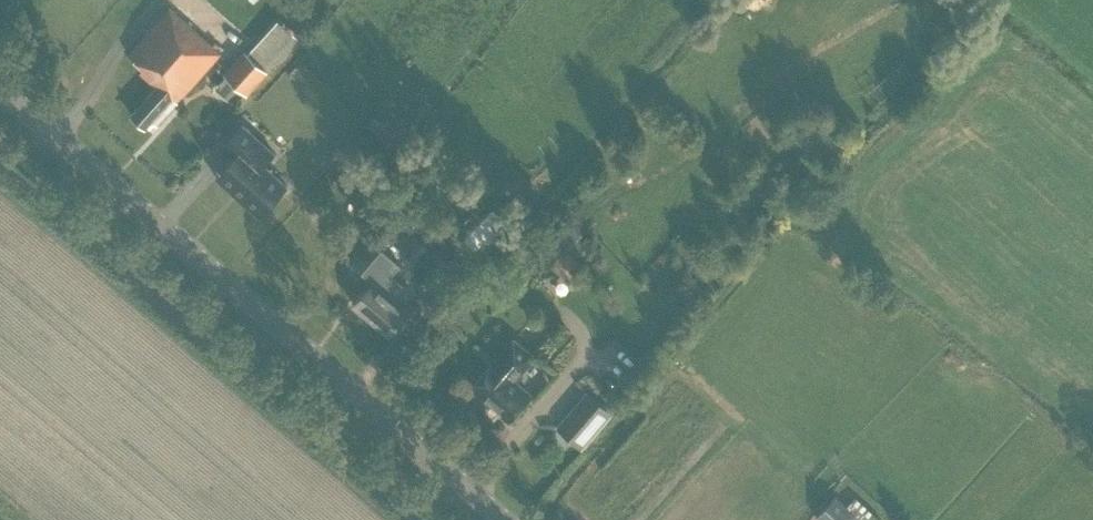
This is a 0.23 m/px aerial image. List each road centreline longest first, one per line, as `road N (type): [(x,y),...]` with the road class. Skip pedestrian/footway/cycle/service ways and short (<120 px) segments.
road 1 (tertiary): [(498,519),(0,88)]

